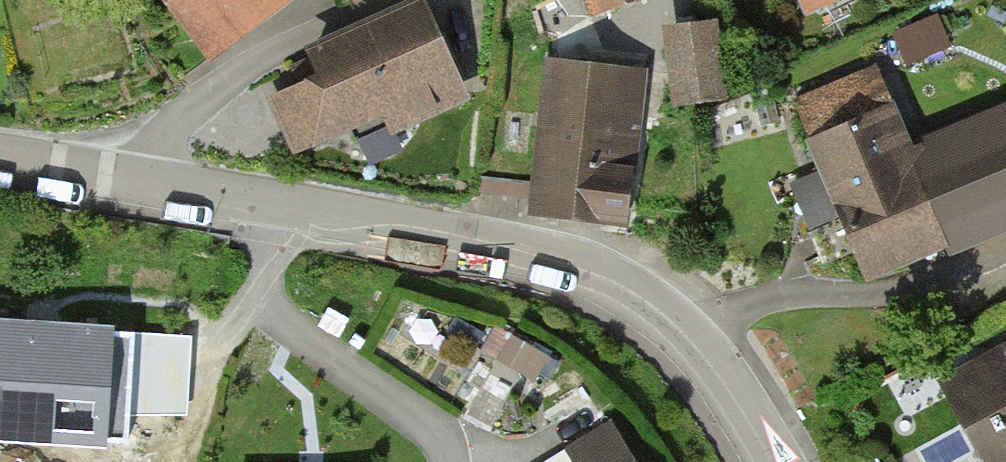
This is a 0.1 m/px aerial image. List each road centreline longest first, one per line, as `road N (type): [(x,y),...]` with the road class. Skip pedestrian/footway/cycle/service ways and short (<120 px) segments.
road 1 (unclassified): [(777,461),(693,340),(614,282),(550,260),(276,207)]
road 2 (residential): [(276,207),(268,306),(432,430),(450,461)]
road 3 (residential): [(148,184),(152,157),(207,99),(261,60),(392,0)]
road 4 (unclassified): [(148,184),(0,160)]
road 5 (unclassified): [(276,207),(148,184)]

